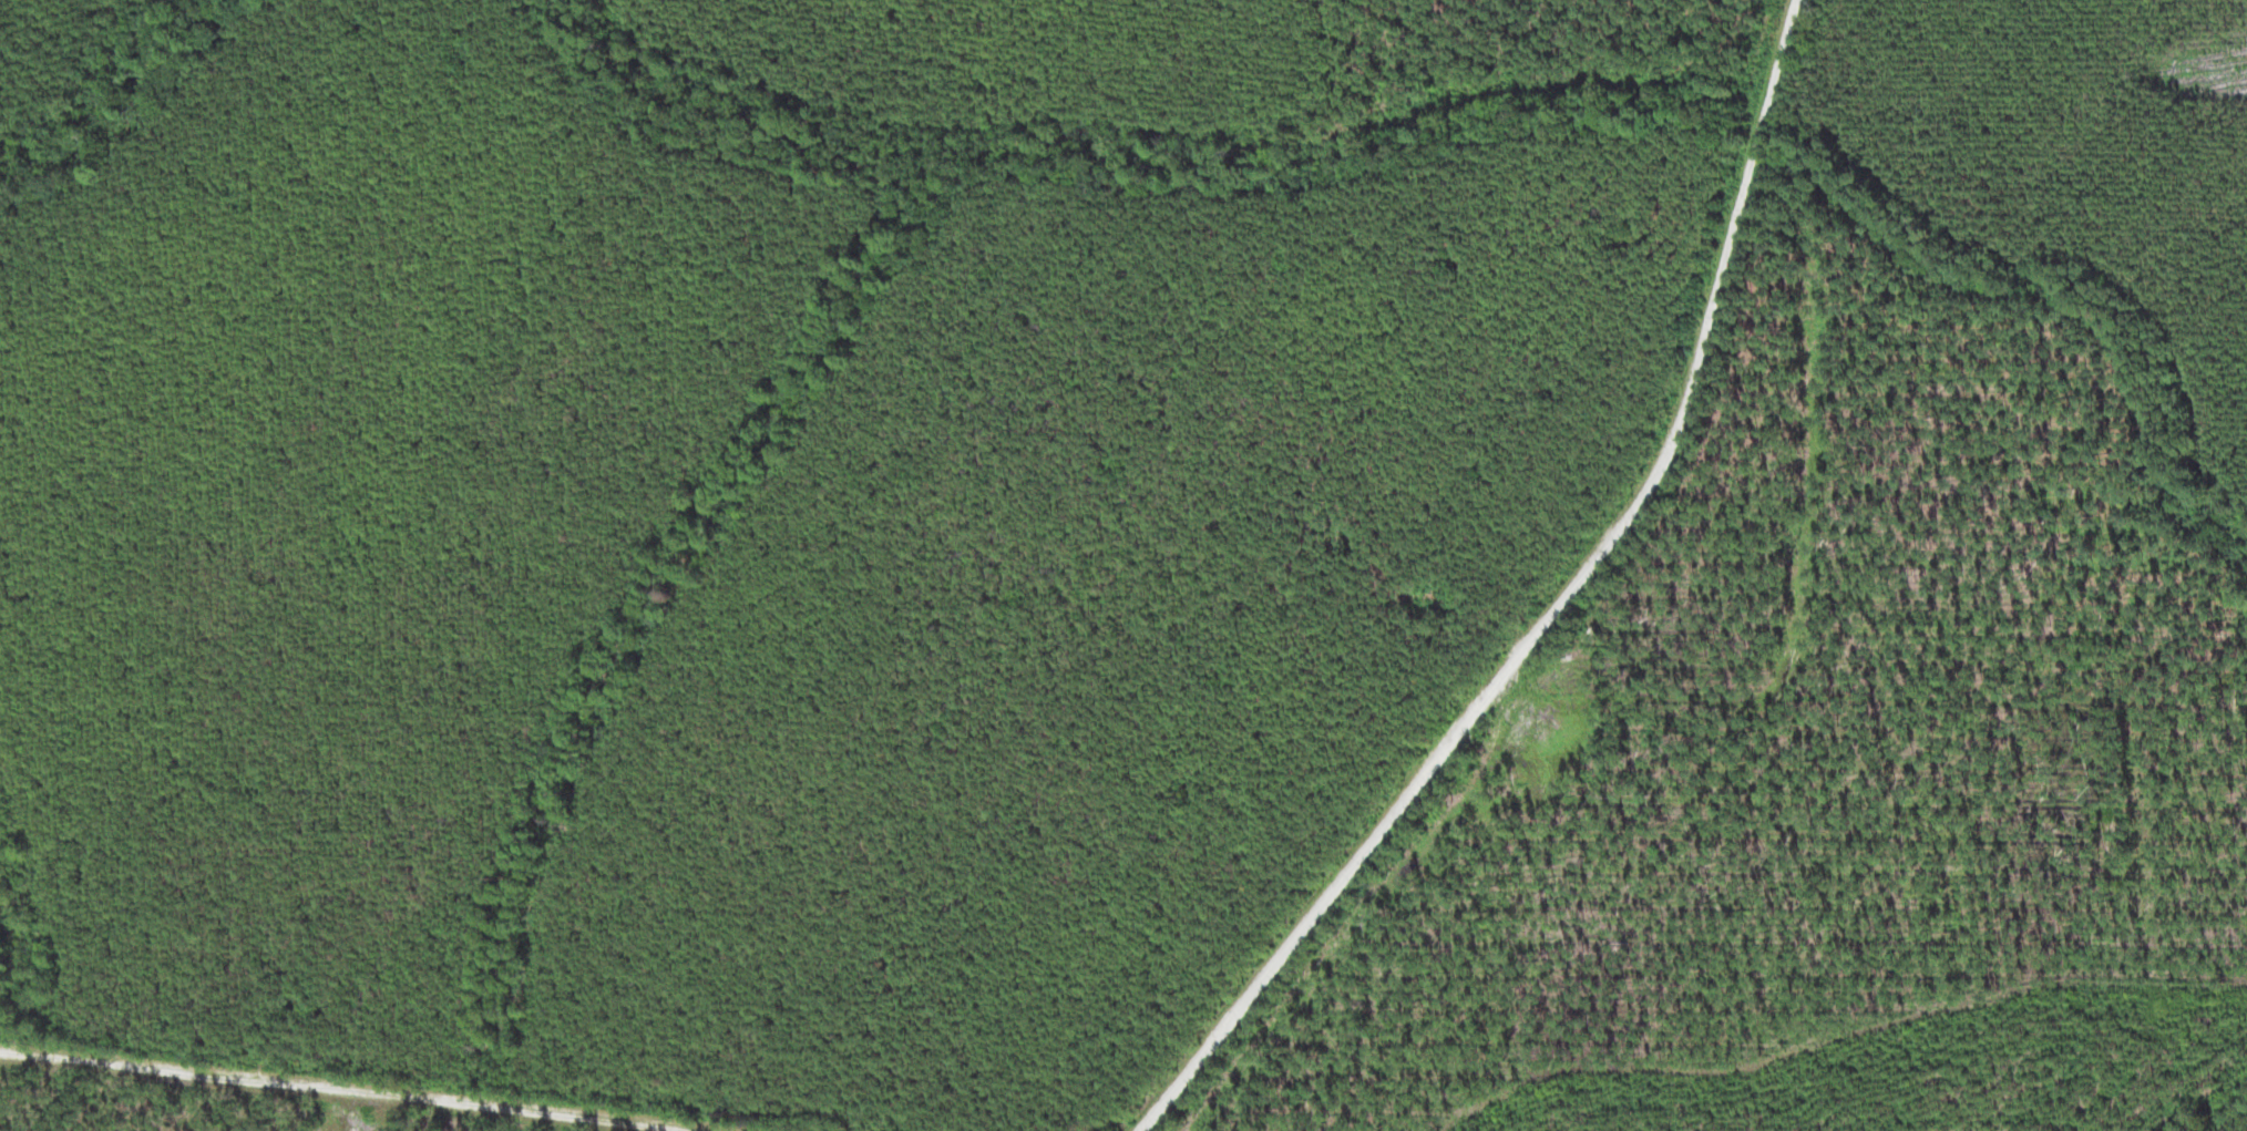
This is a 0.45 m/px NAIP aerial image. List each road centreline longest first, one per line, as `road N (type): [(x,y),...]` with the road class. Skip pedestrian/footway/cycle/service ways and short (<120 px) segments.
road 1 (residential): [(1802,0),(1753,152),(1703,425),(1128,1130)]
road 2 (residential): [(230,1086),(604,1130)]
road 3 (residential): [(230,1086),(0,1059)]

